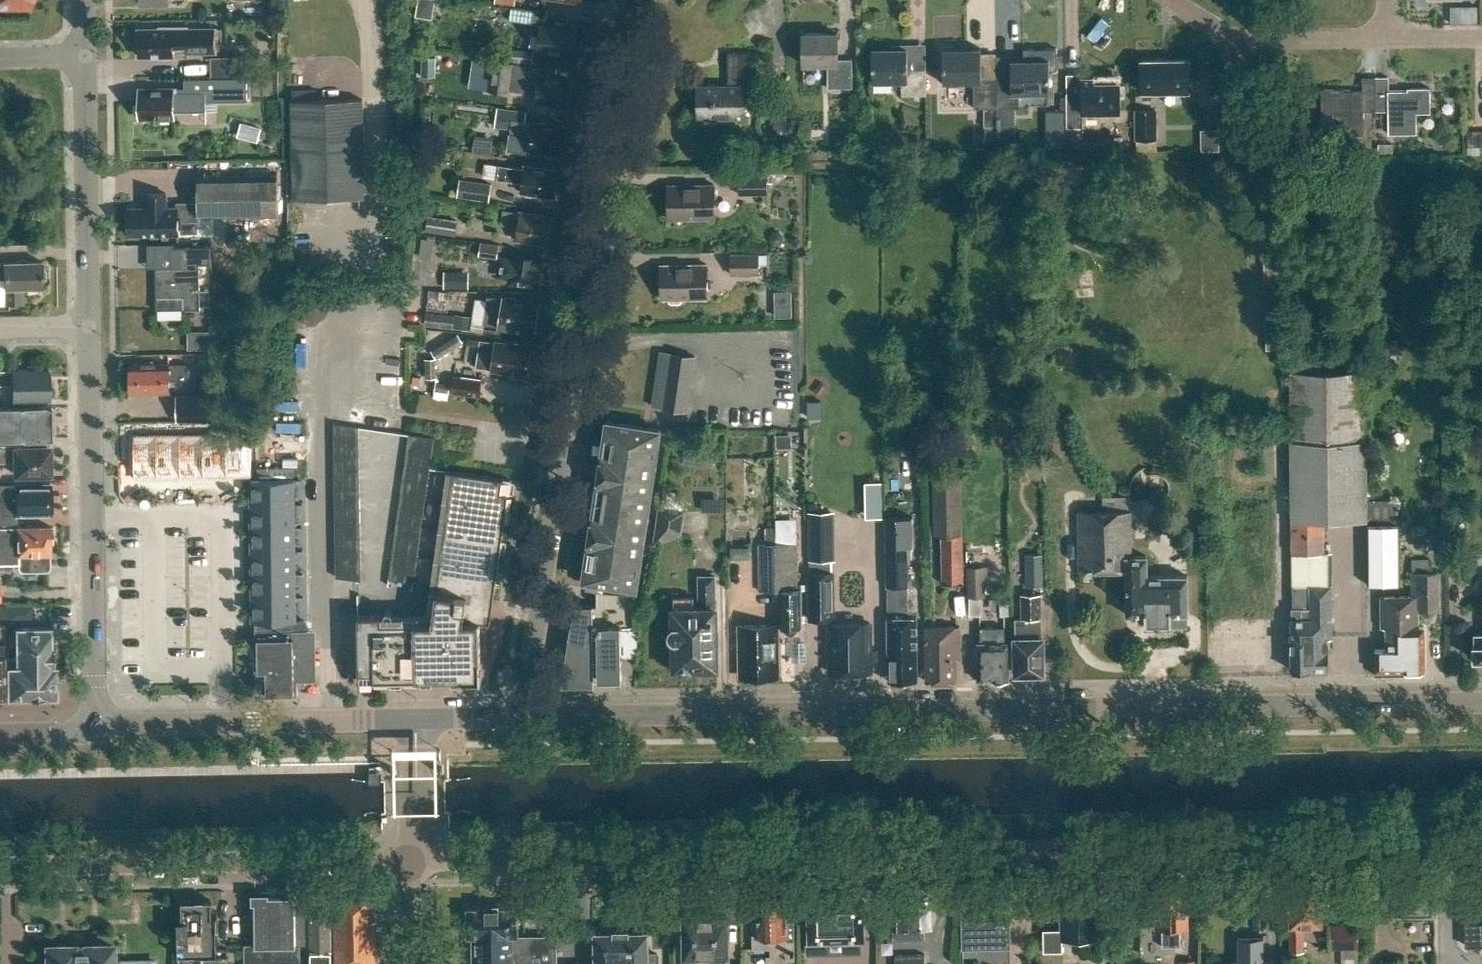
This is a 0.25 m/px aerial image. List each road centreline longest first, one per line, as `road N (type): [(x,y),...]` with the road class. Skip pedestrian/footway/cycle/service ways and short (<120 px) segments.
road 1 (unclassified): [(1481,840),(410,858)]
road 2 (secondary): [(519,718),(1481,701)]
road 3 (residential): [(519,718),(631,0)]
road 4 (unclassified): [(410,858),(0,868)]
road 5 (tertiary): [(95,726),(88,326)]
road 6 (secondary): [(412,720),(95,726)]
road 7 (tertiary): [(88,326),(85,53)]
road 8 (residential): [(1386,36),(1232,37),(1167,0)]
road 9 (tertiary): [(410,858),(412,720)]

